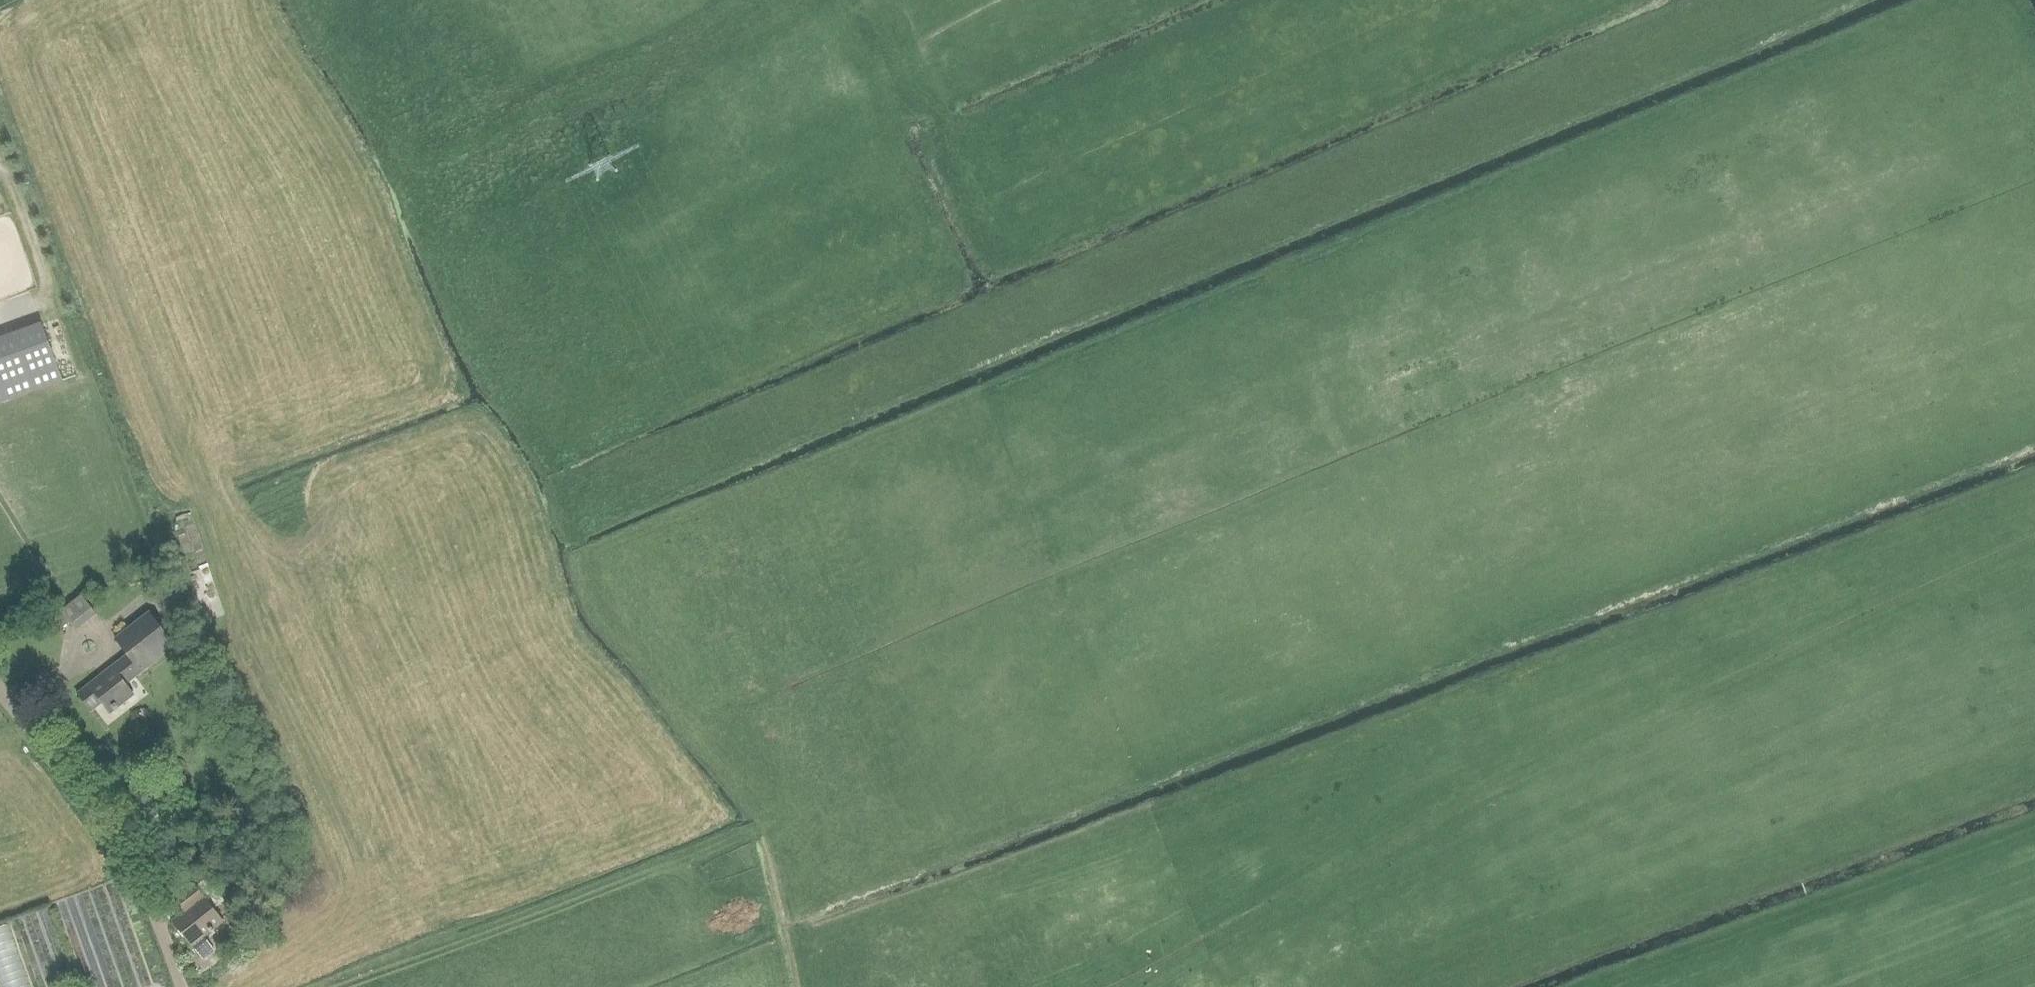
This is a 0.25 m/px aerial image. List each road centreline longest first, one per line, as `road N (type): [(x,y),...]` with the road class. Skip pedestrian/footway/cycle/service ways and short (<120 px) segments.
road 1 (unclassified): [(182,986),(143,891),(42,740),(0,695)]

